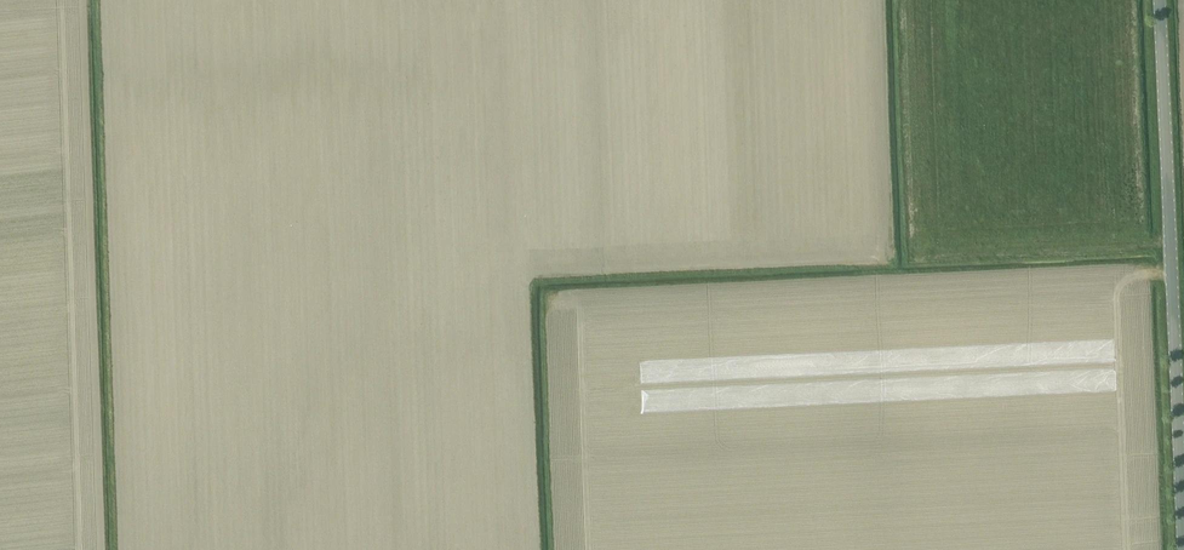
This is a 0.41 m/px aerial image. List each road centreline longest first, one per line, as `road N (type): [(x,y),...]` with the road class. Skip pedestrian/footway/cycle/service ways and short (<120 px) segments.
road 1 (tertiary): [(1183,529),(1161,0)]

